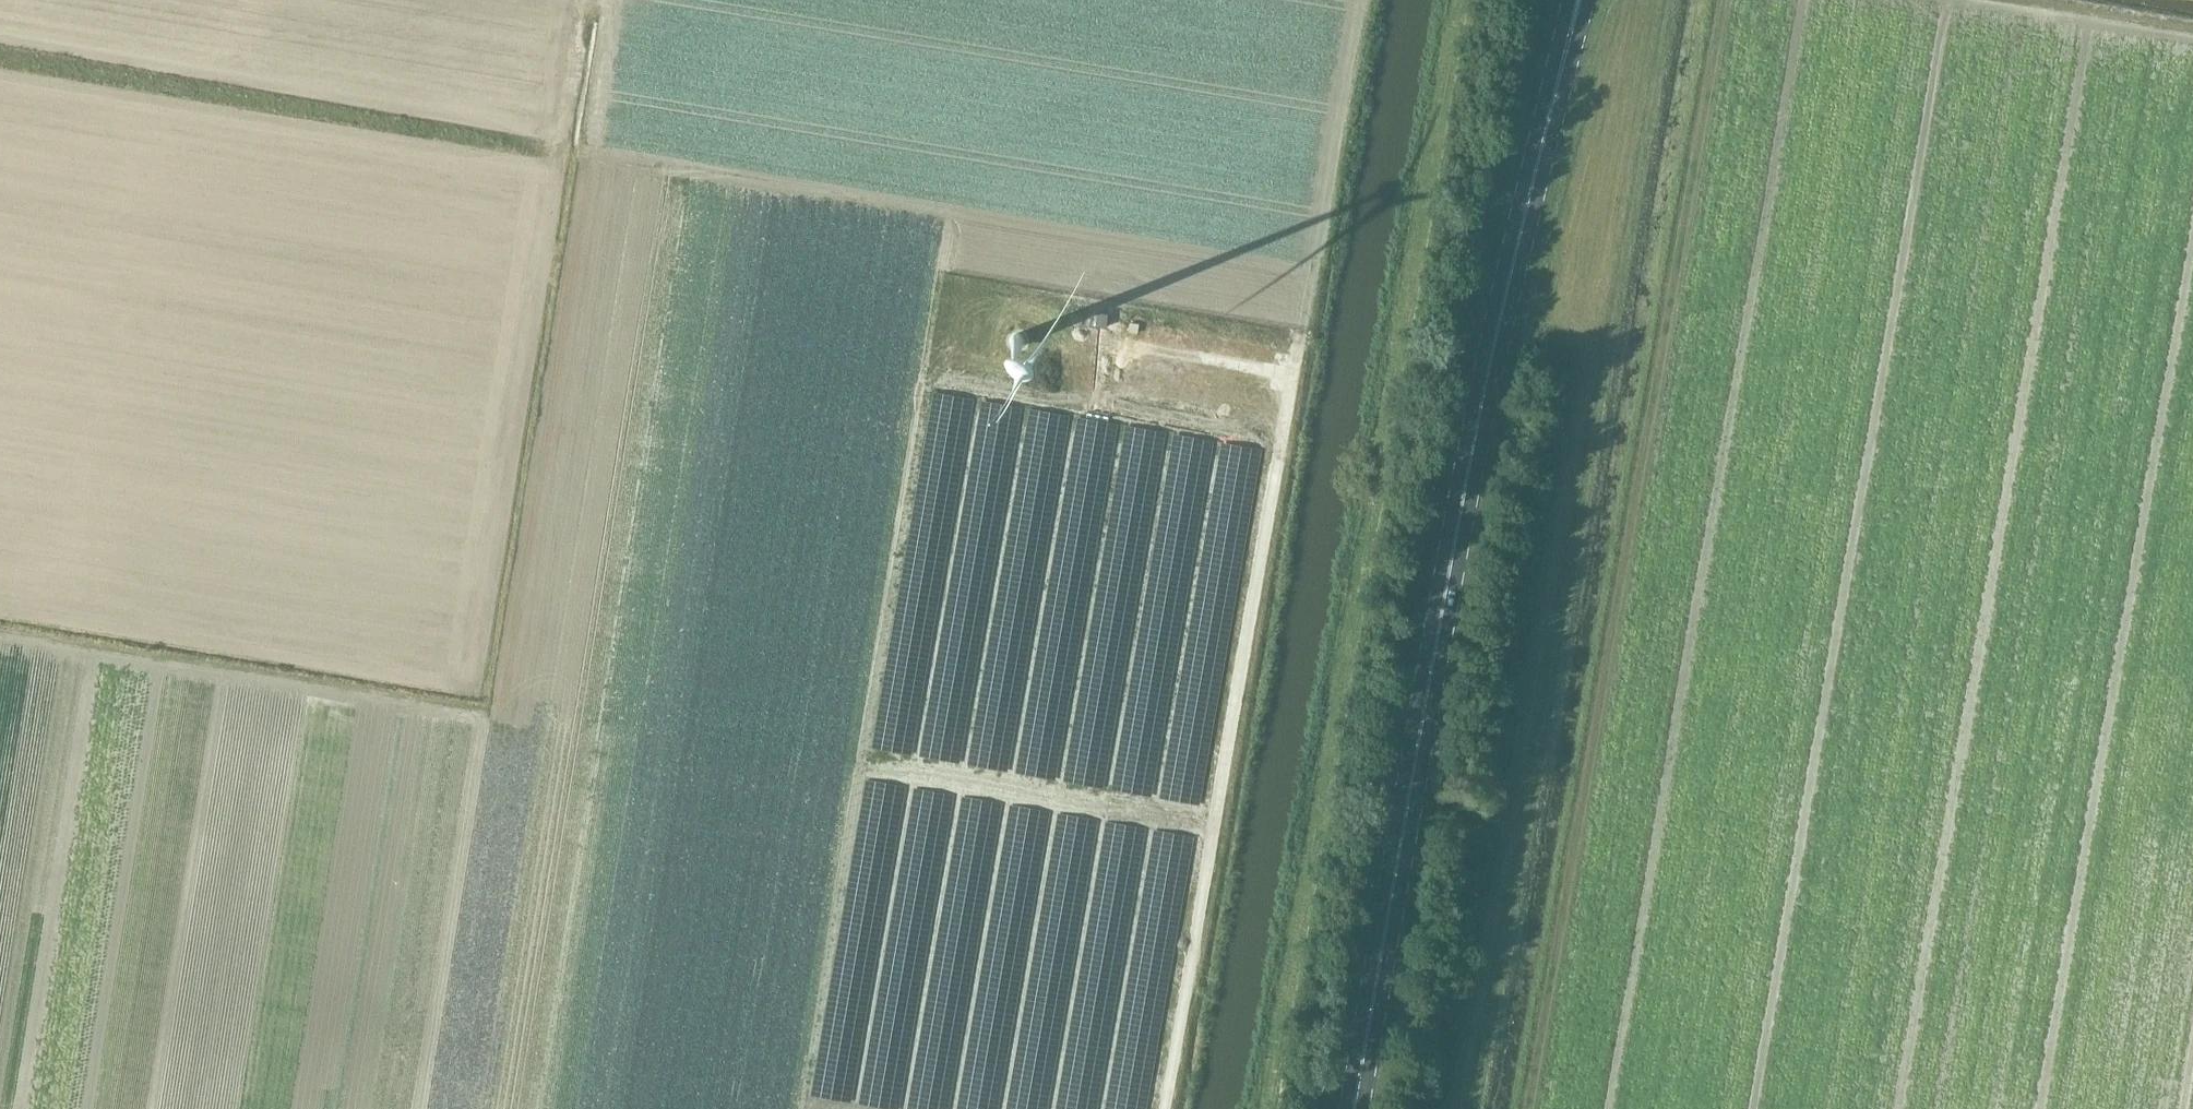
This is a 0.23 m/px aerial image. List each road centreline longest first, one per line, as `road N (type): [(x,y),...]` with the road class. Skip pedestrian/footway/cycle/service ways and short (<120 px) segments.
road 1 (primary): [(1354,1108),(1466,486),(1554,98)]

